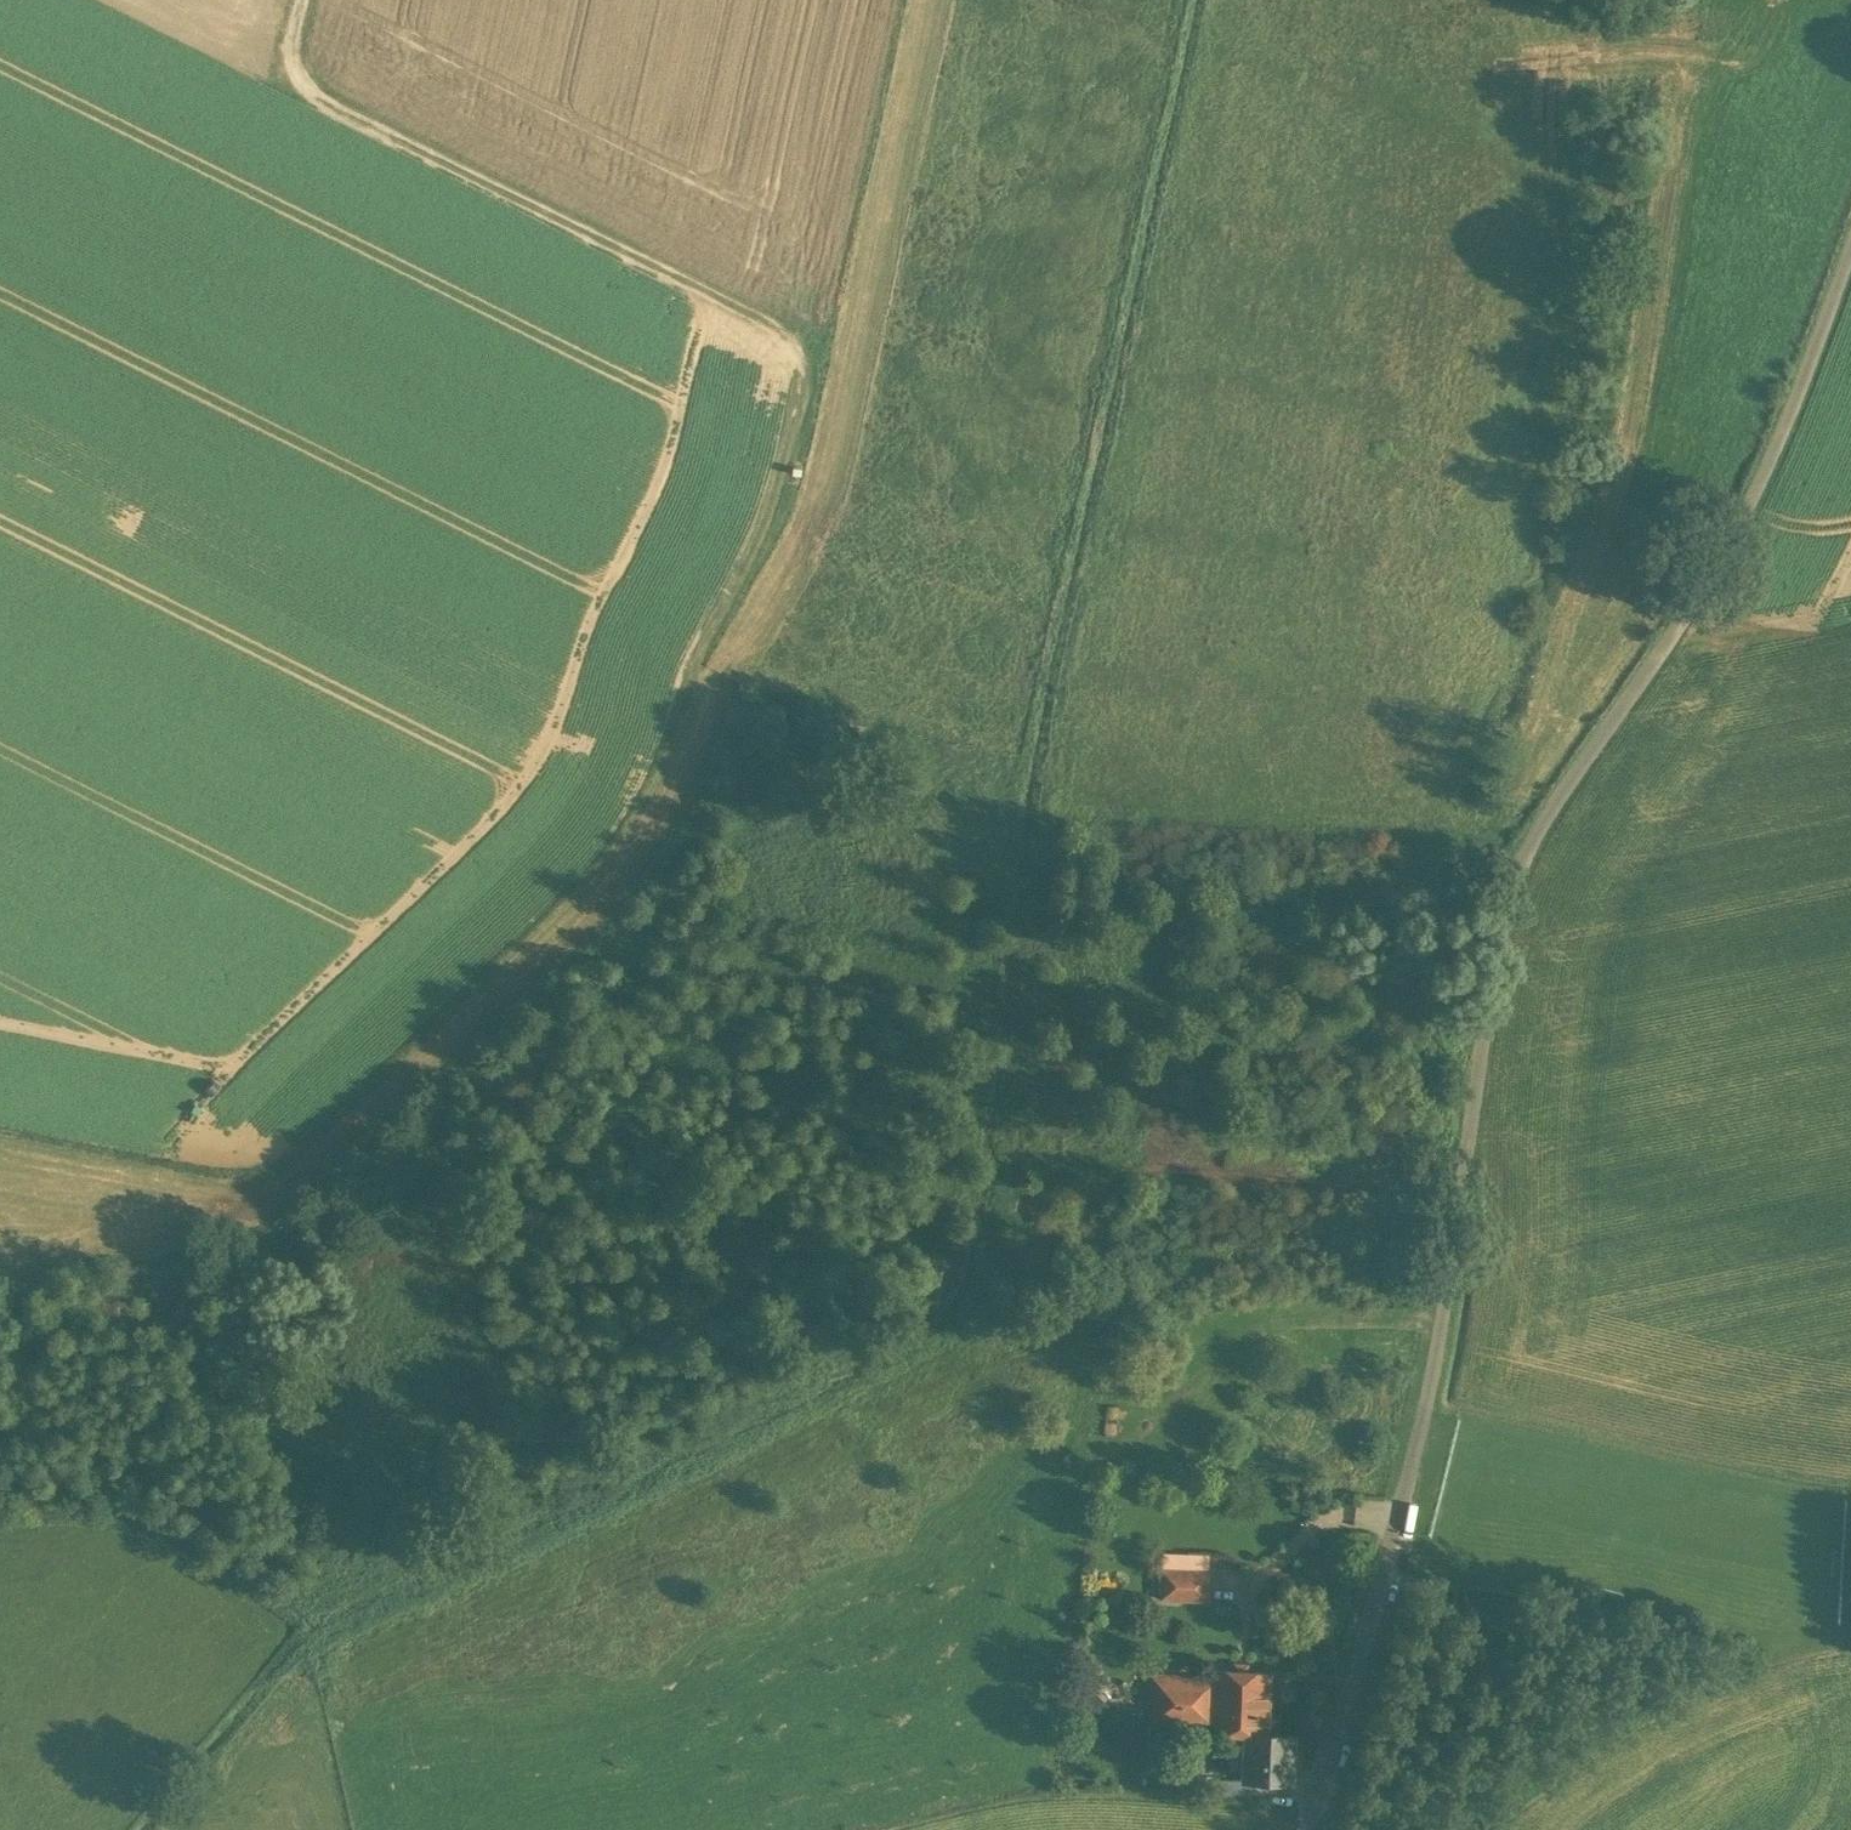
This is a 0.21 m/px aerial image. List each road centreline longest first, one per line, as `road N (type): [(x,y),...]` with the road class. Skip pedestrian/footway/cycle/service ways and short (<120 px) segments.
road 1 (unclassified): [(1850,251),(1761,480),(1700,593),(1542,820),(1504,910),(1416,1456),(1349,1705),(1305,1829)]
road 2 (track): [(307,0),(295,55),(315,97),(805,336),(819,370),(788,507),(711,629)]

